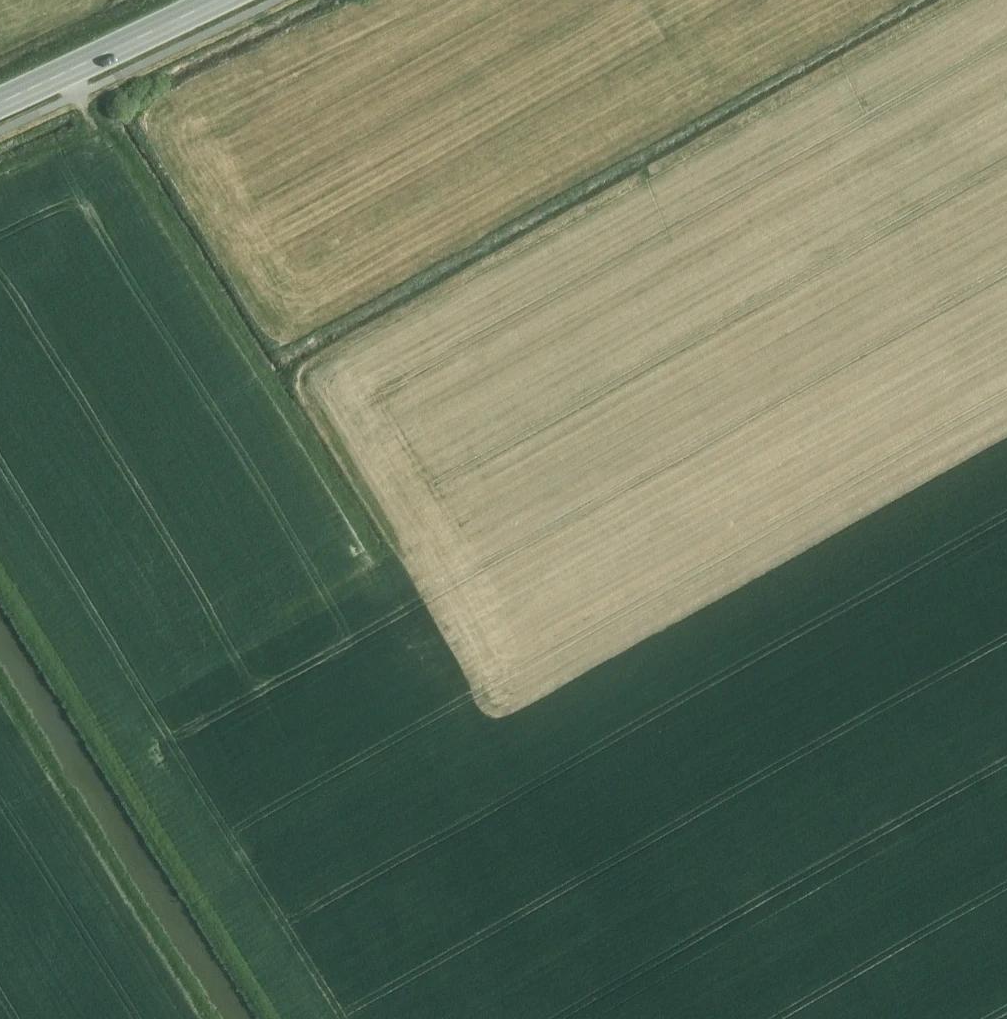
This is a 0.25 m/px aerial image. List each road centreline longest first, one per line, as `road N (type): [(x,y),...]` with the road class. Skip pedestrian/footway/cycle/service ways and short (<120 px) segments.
road 1 (secondary): [(218,0),(0,103)]

